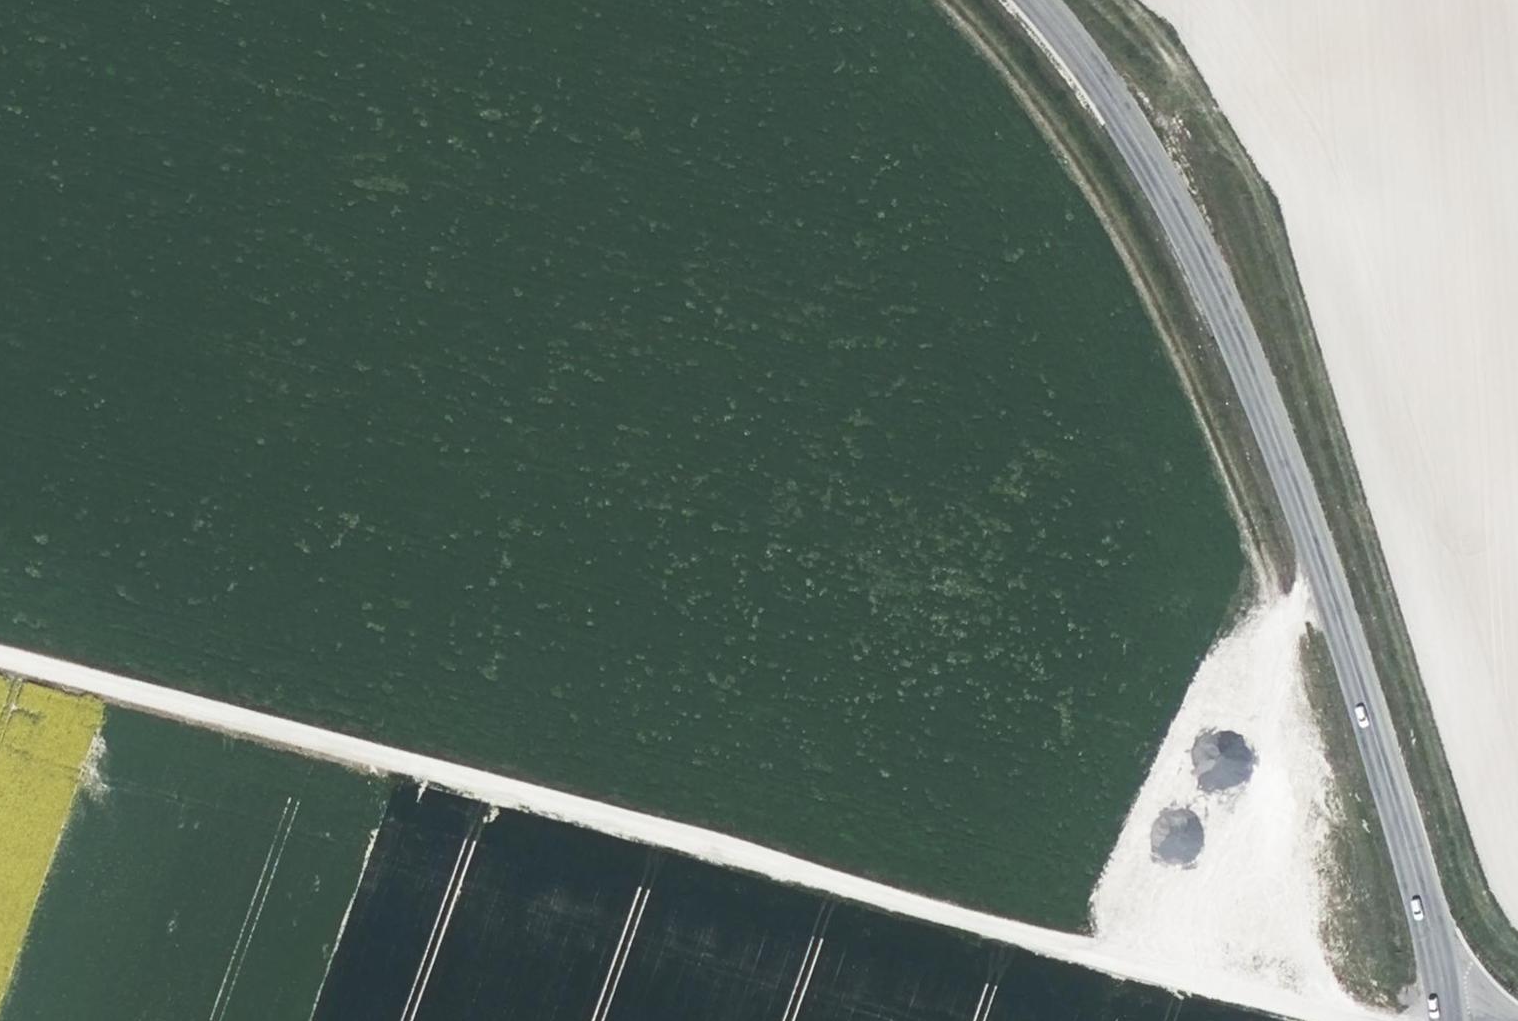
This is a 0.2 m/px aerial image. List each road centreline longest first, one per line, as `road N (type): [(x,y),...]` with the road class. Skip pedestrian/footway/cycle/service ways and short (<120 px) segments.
road 1 (track): [(1345,1020),(0,658)]
road 2 (tertiary): [(1449,1020),(1443,968),(1383,762),(1241,348),(1124,121),(1037,0)]

